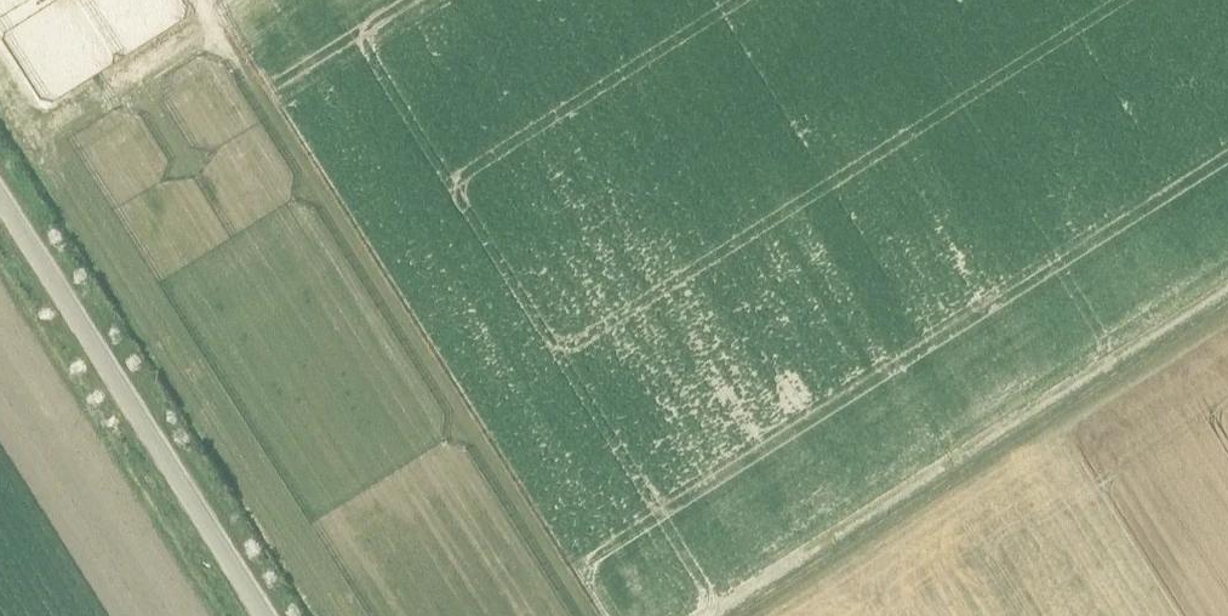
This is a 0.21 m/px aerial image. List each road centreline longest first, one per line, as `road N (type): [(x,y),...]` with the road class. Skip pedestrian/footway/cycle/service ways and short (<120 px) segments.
road 1 (unclassified): [(263,615),(0,201)]

